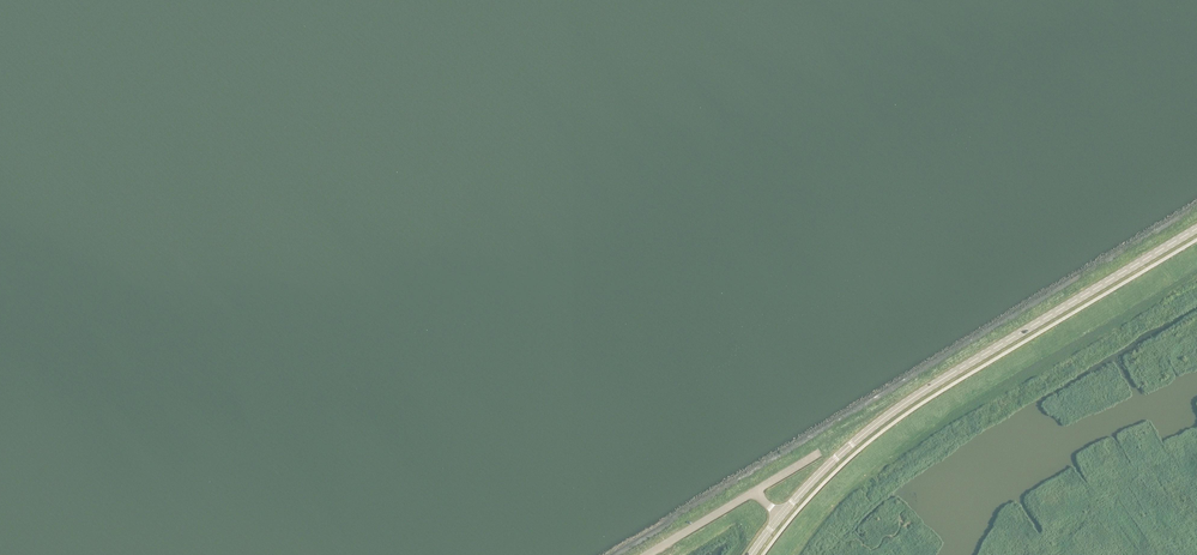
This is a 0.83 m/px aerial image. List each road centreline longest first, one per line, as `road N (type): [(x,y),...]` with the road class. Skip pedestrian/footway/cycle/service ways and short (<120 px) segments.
road 1 (secondary): [(751,554),(833,459),(887,415),(1196,228)]

